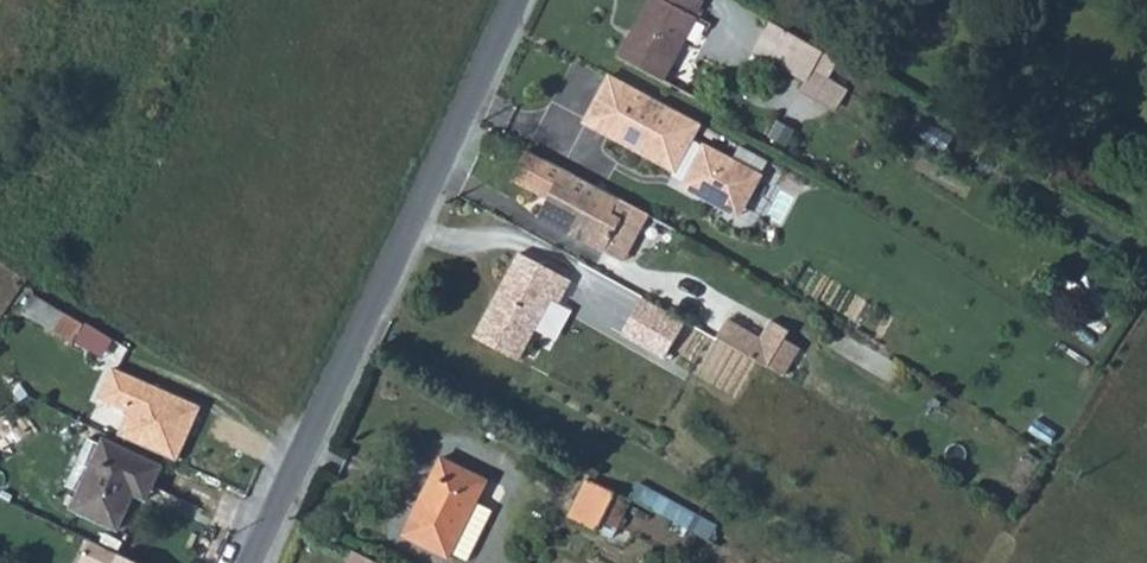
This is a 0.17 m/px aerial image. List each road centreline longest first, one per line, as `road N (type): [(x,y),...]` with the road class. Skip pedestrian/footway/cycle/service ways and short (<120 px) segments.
road 1 (residential): [(517,0),(241,562)]

